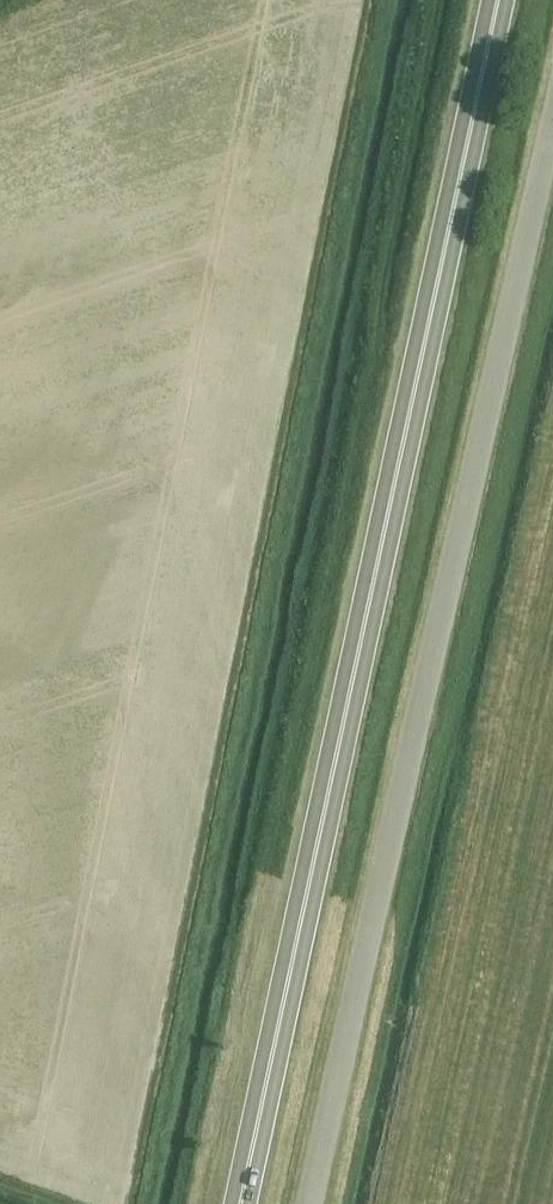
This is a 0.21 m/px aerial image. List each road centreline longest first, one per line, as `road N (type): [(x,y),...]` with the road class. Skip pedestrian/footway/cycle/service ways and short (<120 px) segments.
road 1 (trunk): [(241,1203),(502,0)]
road 2 (unclassified): [(312,1203),(552,125)]

